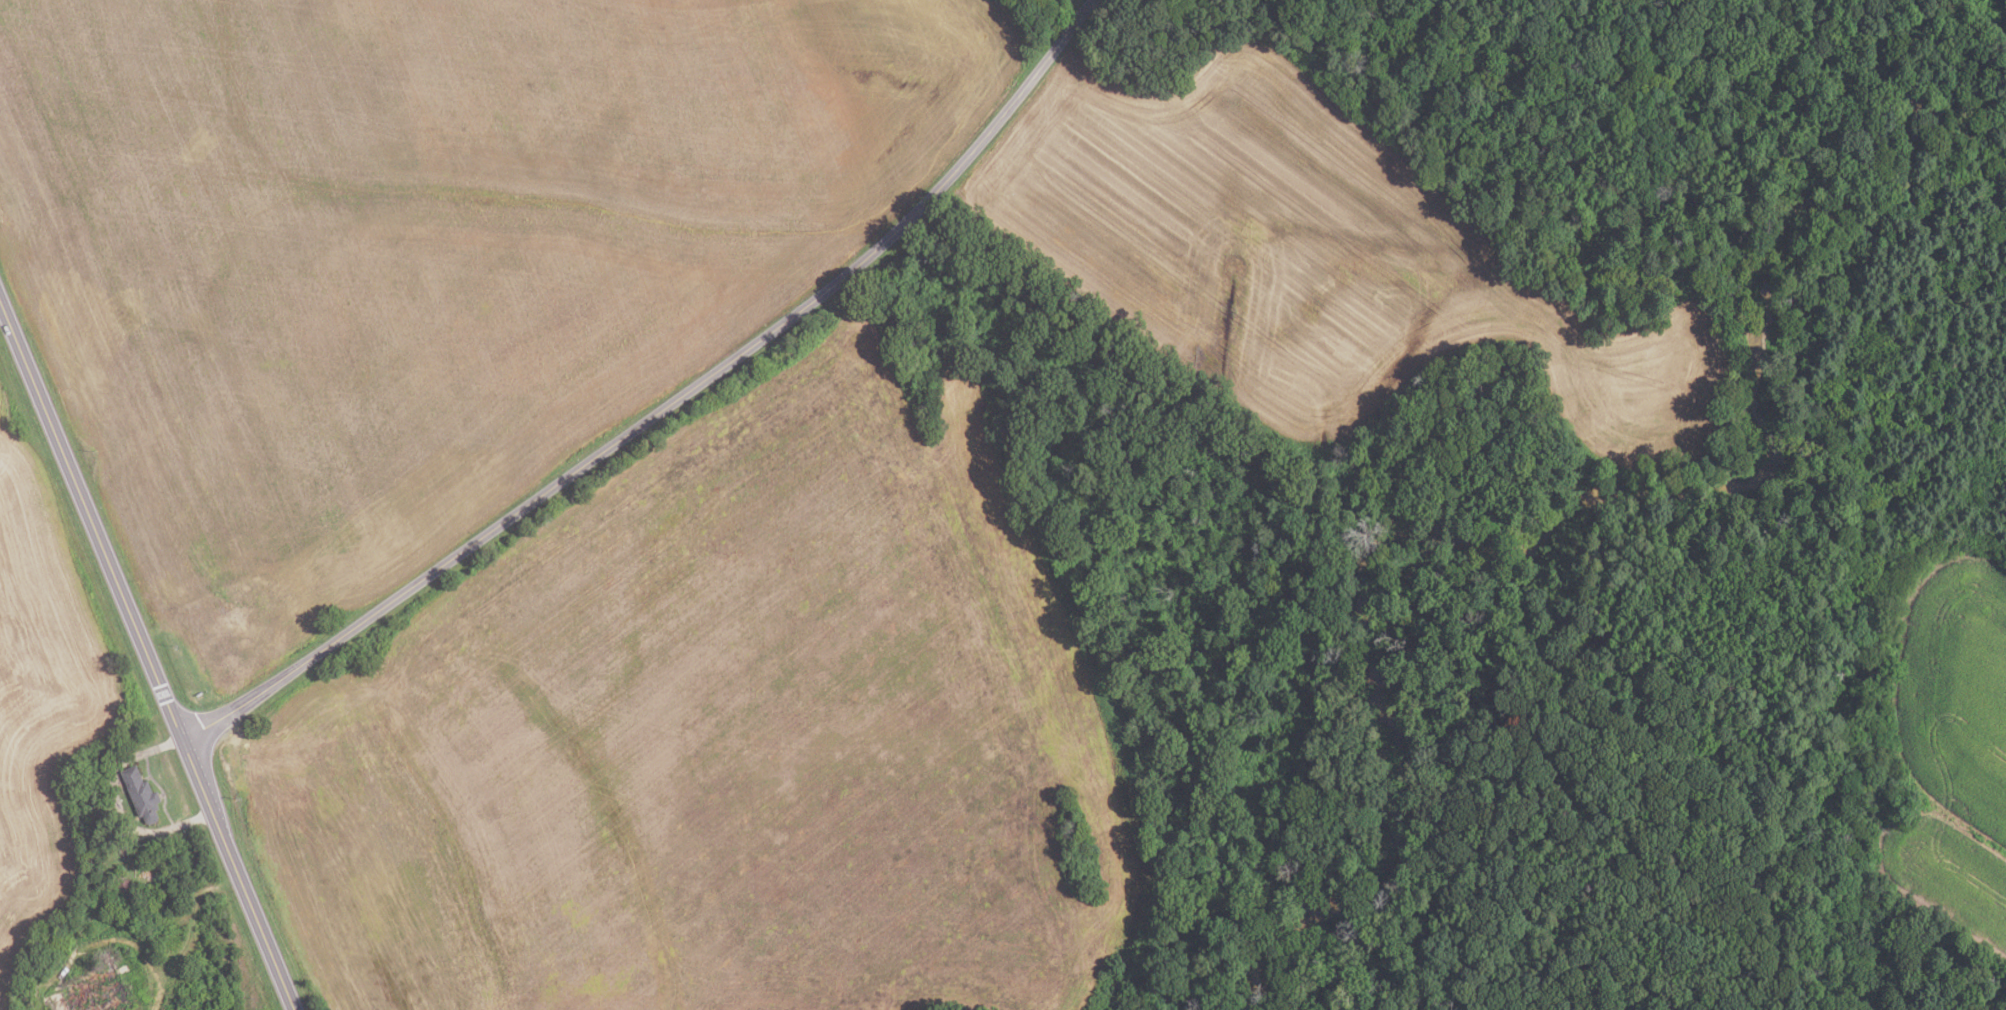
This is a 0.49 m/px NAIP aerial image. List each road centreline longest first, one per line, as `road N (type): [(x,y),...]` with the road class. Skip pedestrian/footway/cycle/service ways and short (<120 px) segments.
road 1 (residential): [(1091,0),(979,144),(846,273),(466,549),(181,740)]
road 2 (primary): [(296,1009),(0,301)]

